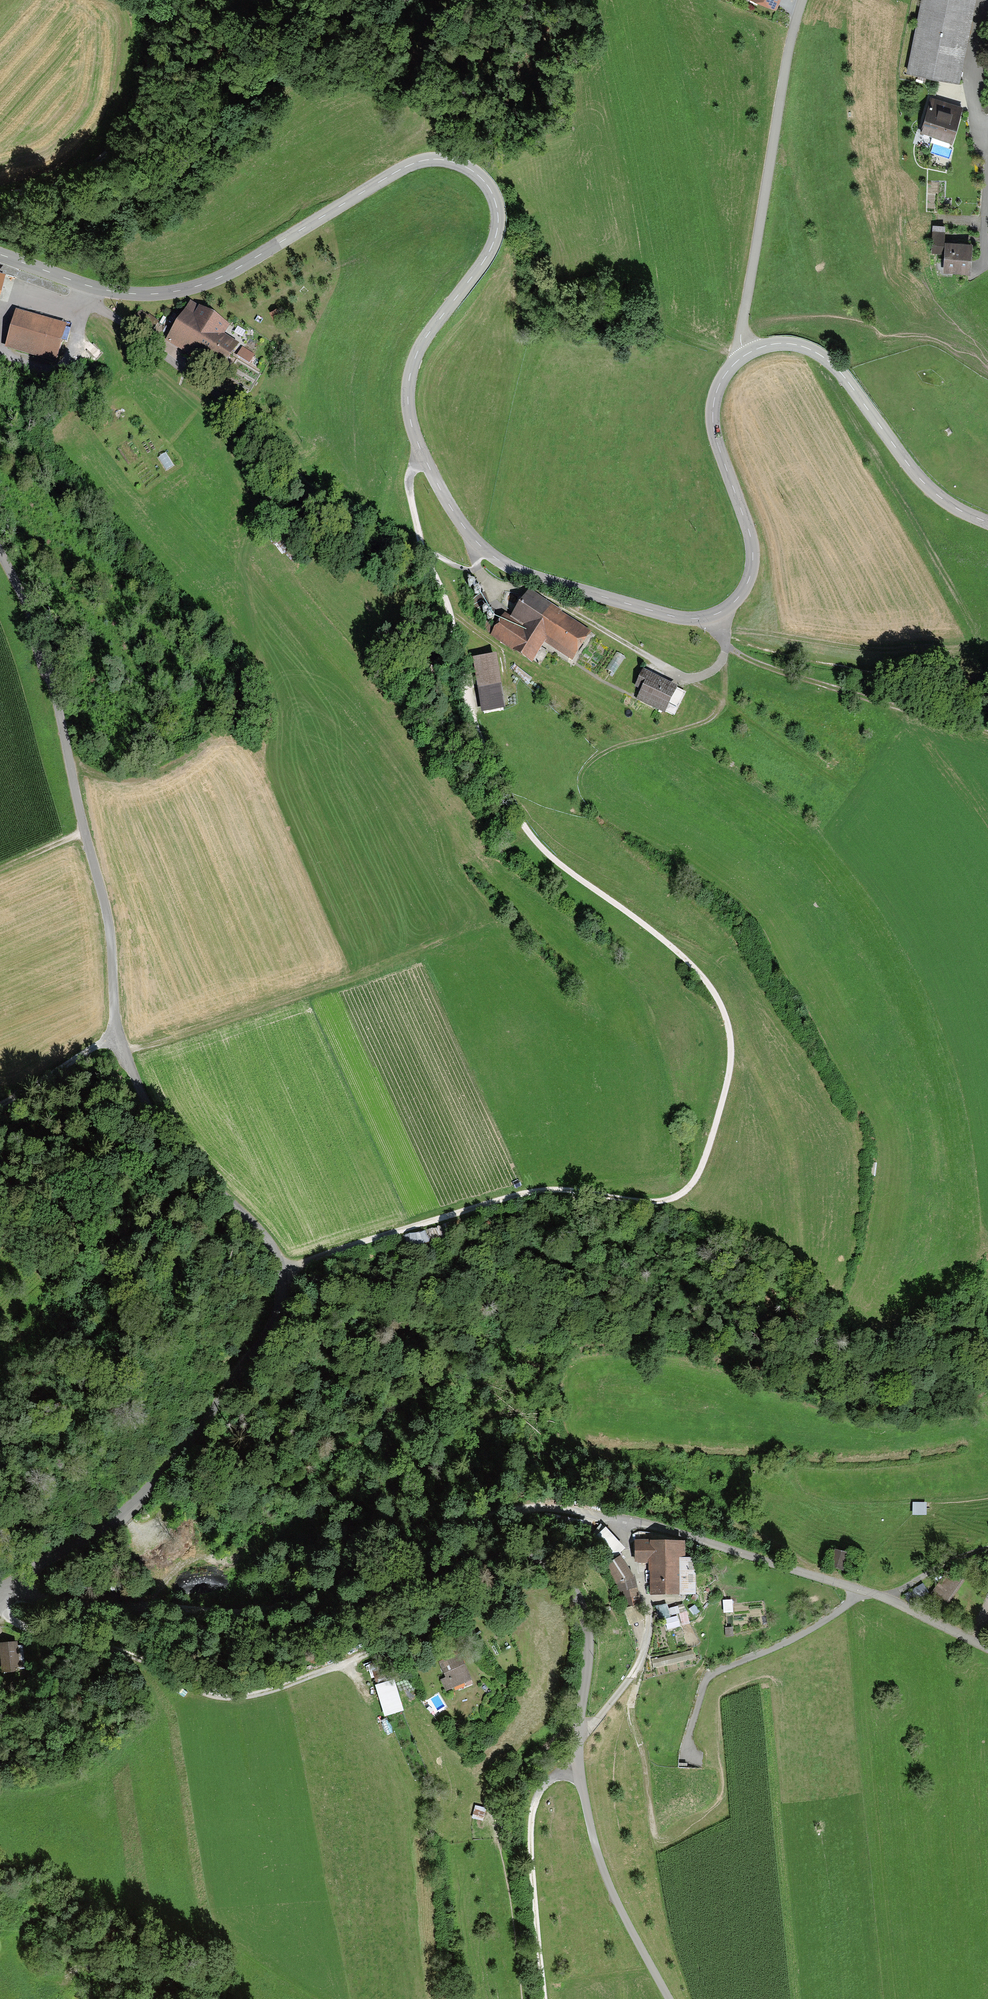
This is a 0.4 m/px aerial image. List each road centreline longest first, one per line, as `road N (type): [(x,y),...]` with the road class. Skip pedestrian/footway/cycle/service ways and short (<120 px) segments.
road 1 (tertiary): [(0,254),(100,289),(181,290),(232,271),(414,161),(444,158),(470,169),(496,207),(497,230),(426,332),(405,400),(432,479),(472,540),(509,568),(697,620),(739,595),(750,571),(746,524),(713,421),(719,385),(746,354)]
road 2 (track): [(420,453),(408,474),(413,517),(446,594),(501,782),(529,834),(561,866),(708,984),(730,1036),(727,1067),(696,1177),(681,1192),(660,1200),(530,1189),(366,1239),(279,1275)]
road 3 (residential): [(0,554),(56,682),(110,946),(113,1034),(143,1104),(272,1253),(281,1294),(207,1417),(116,1523),(12,1584)]
road 4 (residential): [(61,1606),(205,1628),(295,1624),(469,1563),(528,1553),(554,1563),(572,1584),(588,1639),(579,1779),(600,1864),(668,1998)]
road 5 (track): [(987,726),(773,669),(726,640),(796,660),(987,688)]
road 6 (track): [(543,1998),(529,1868),(533,1794),(578,1748),(639,1661),(648,1623),(618,1519)]
road 7 (track): [(100,289),(100,311),(246,413),(388,541),(466,569),(490,553)]
road 8 (unclassified): [(61,1606),(261,1609),(309,1597),(494,1512)]
road 9 (track): [(0,1607),(14,1622),(98,1640),(198,1689),(238,1697),(355,1659)]
road 10 (residential): [(494,1512),(531,1507),(655,1523),(862,1591)]
road 11 (residential): [(746,354),(743,303),(801,0)]
road 12 (track): [(122,1055),(445,940)]
road 13 (tertiary): [(746,354),(793,344),(828,361),(925,484),(987,523)]
road 14 (track): [(163,0),(130,124),(101,166),(0,196)]
road 15 (unclassified): [(862,1591),(785,1643),(707,1675),(683,1762)]
road 16 (residential): [(862,1591),(987,1647)]
road 17 (track): [(0,1106),(113,1034)]

